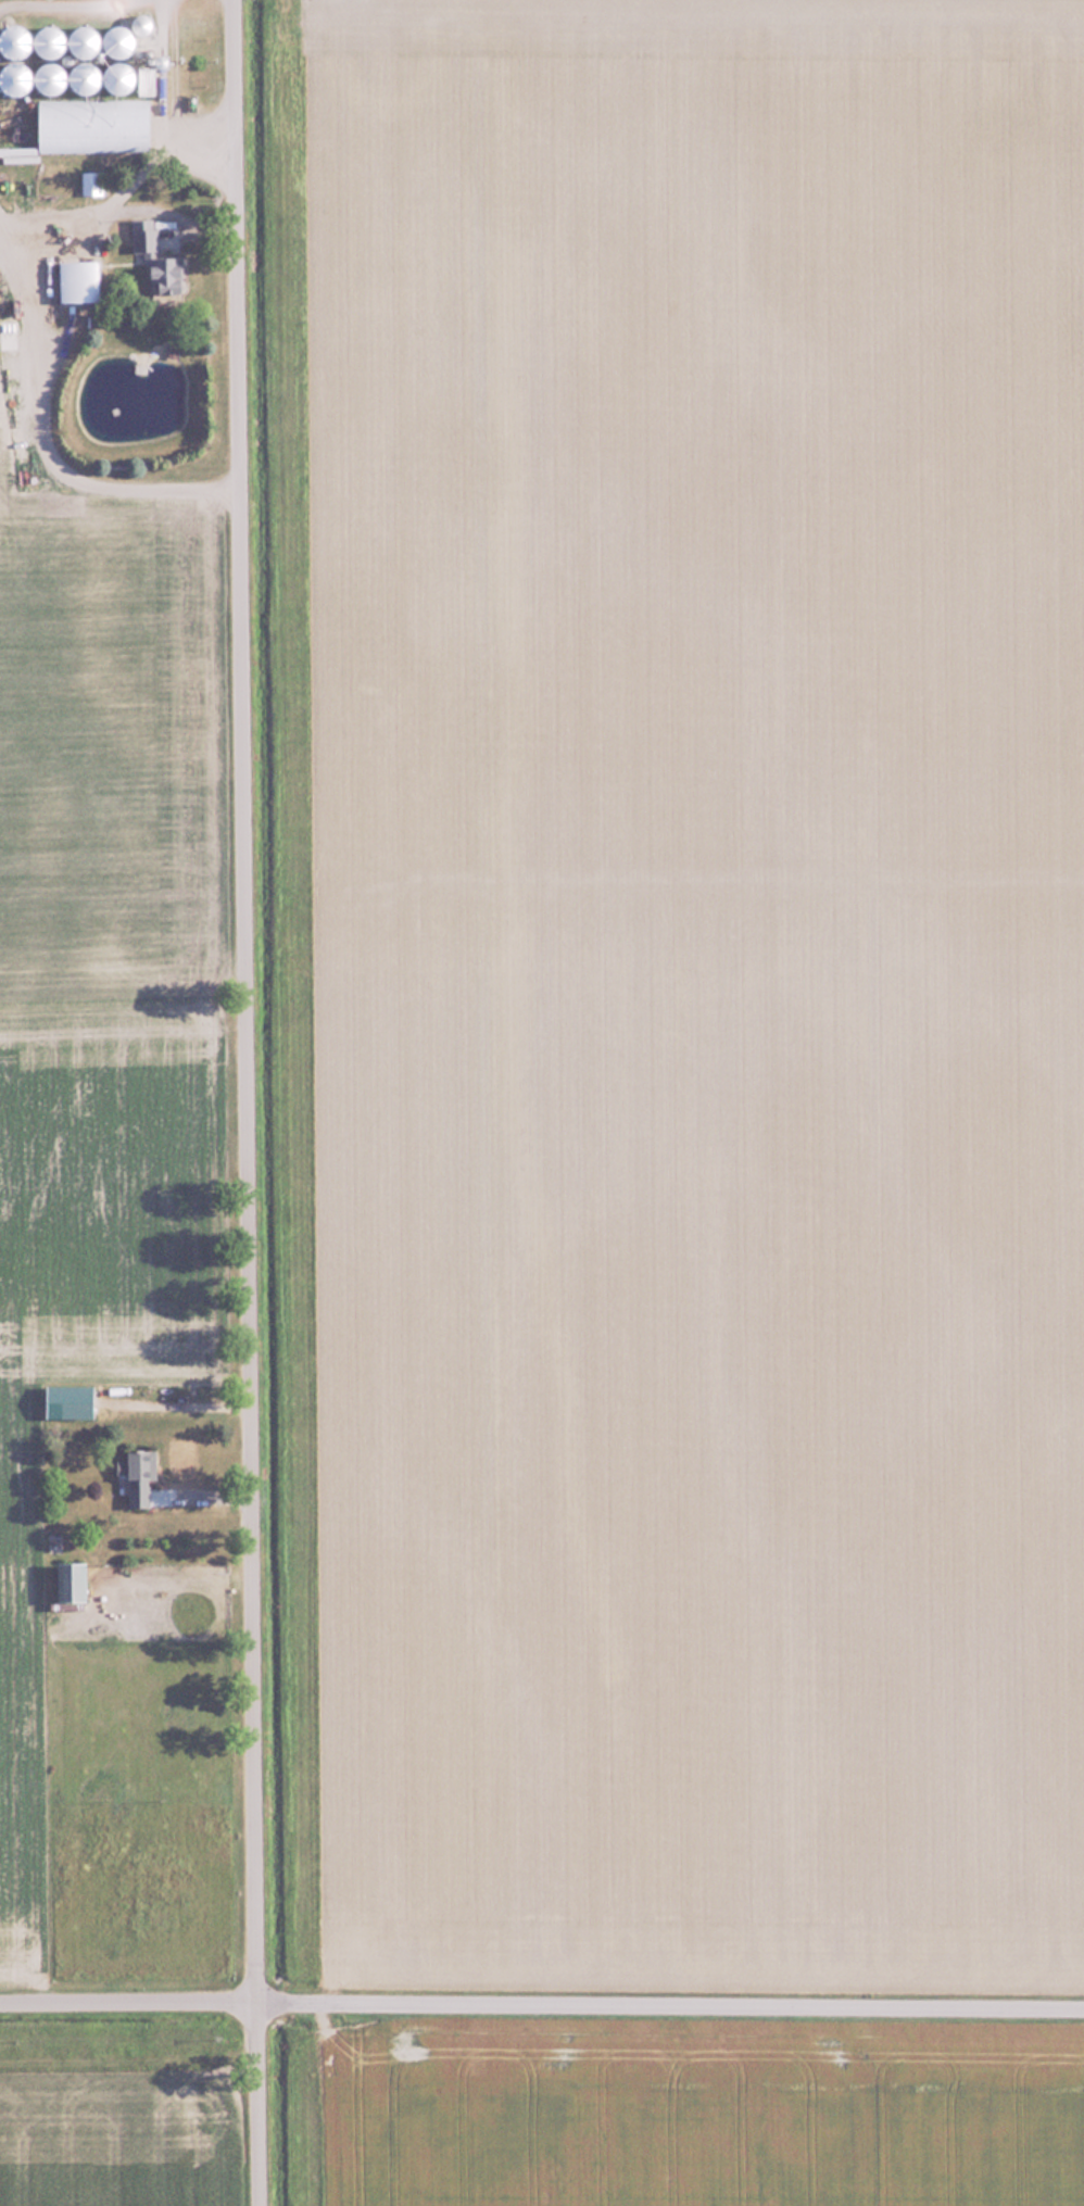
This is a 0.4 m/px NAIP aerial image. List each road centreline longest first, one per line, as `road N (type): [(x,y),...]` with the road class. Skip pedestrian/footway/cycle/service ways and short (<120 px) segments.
road 1 (residential): [(261,2205),(235,0)]
road 2 (residential): [(1083,2014),(0,2009)]

